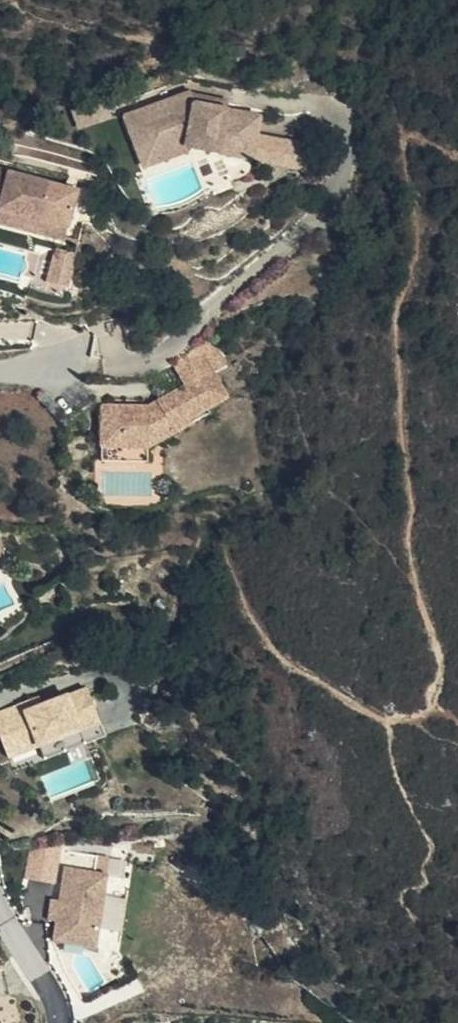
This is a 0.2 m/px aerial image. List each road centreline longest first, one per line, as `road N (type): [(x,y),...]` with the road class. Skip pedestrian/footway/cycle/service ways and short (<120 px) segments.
road 1 (residential): [(0,910),(50,996),(53,1022)]

